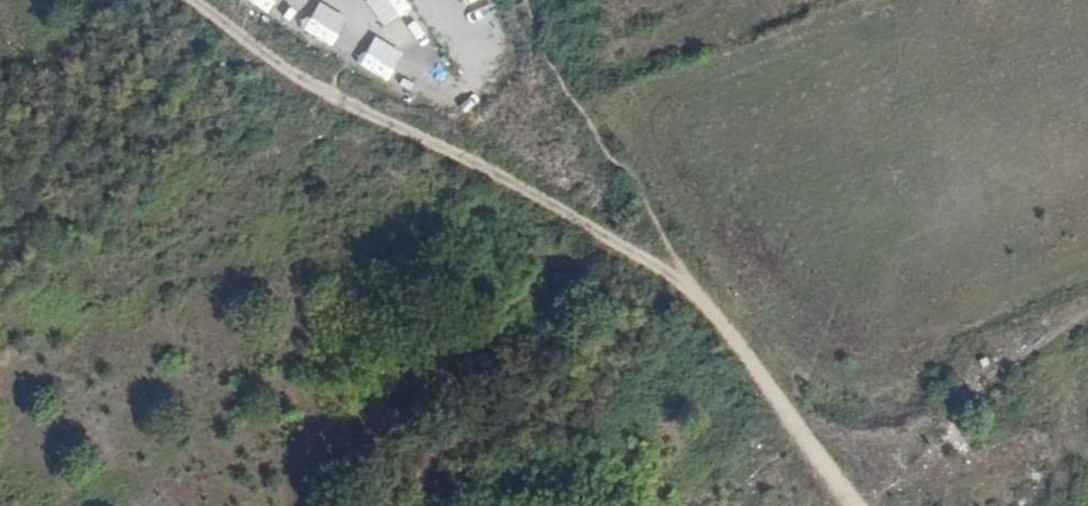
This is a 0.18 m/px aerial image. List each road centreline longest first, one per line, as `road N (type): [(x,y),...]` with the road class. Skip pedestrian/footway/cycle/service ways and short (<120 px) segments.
road 1 (track): [(854,505),(610,151),(530,0)]
road 2 (track): [(194,0),(290,69),(696,274)]
road 3 (track): [(789,412),(904,442),(1021,345),(1087,318)]

